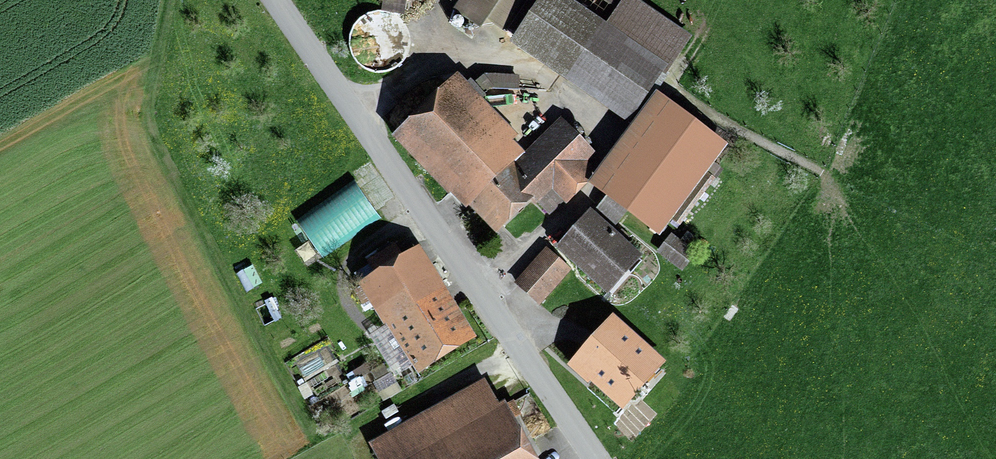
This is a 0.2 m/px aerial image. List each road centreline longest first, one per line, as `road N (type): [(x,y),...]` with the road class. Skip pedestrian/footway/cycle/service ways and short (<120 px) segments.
road 1 (unclassified): [(593,458),(273,0)]

